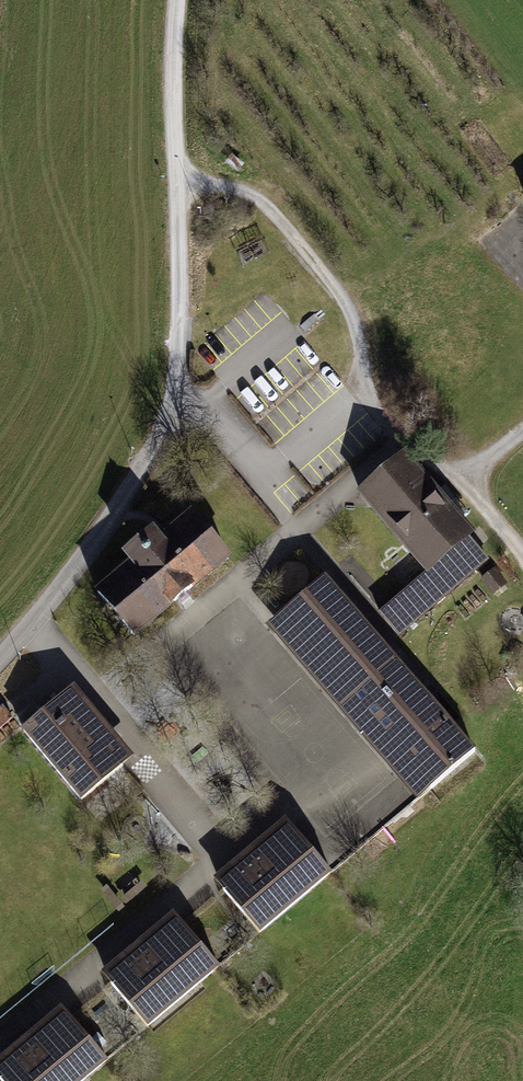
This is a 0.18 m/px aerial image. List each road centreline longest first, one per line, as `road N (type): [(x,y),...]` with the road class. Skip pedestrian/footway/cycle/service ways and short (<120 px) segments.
road 1 (track): [(522,555),(465,478),(397,442),(381,422),(351,307),(268,209),(237,189),(179,182),(177,0)]
road 2 (residential): [(0,657),(101,530),(166,417),(178,367),(179,182)]

